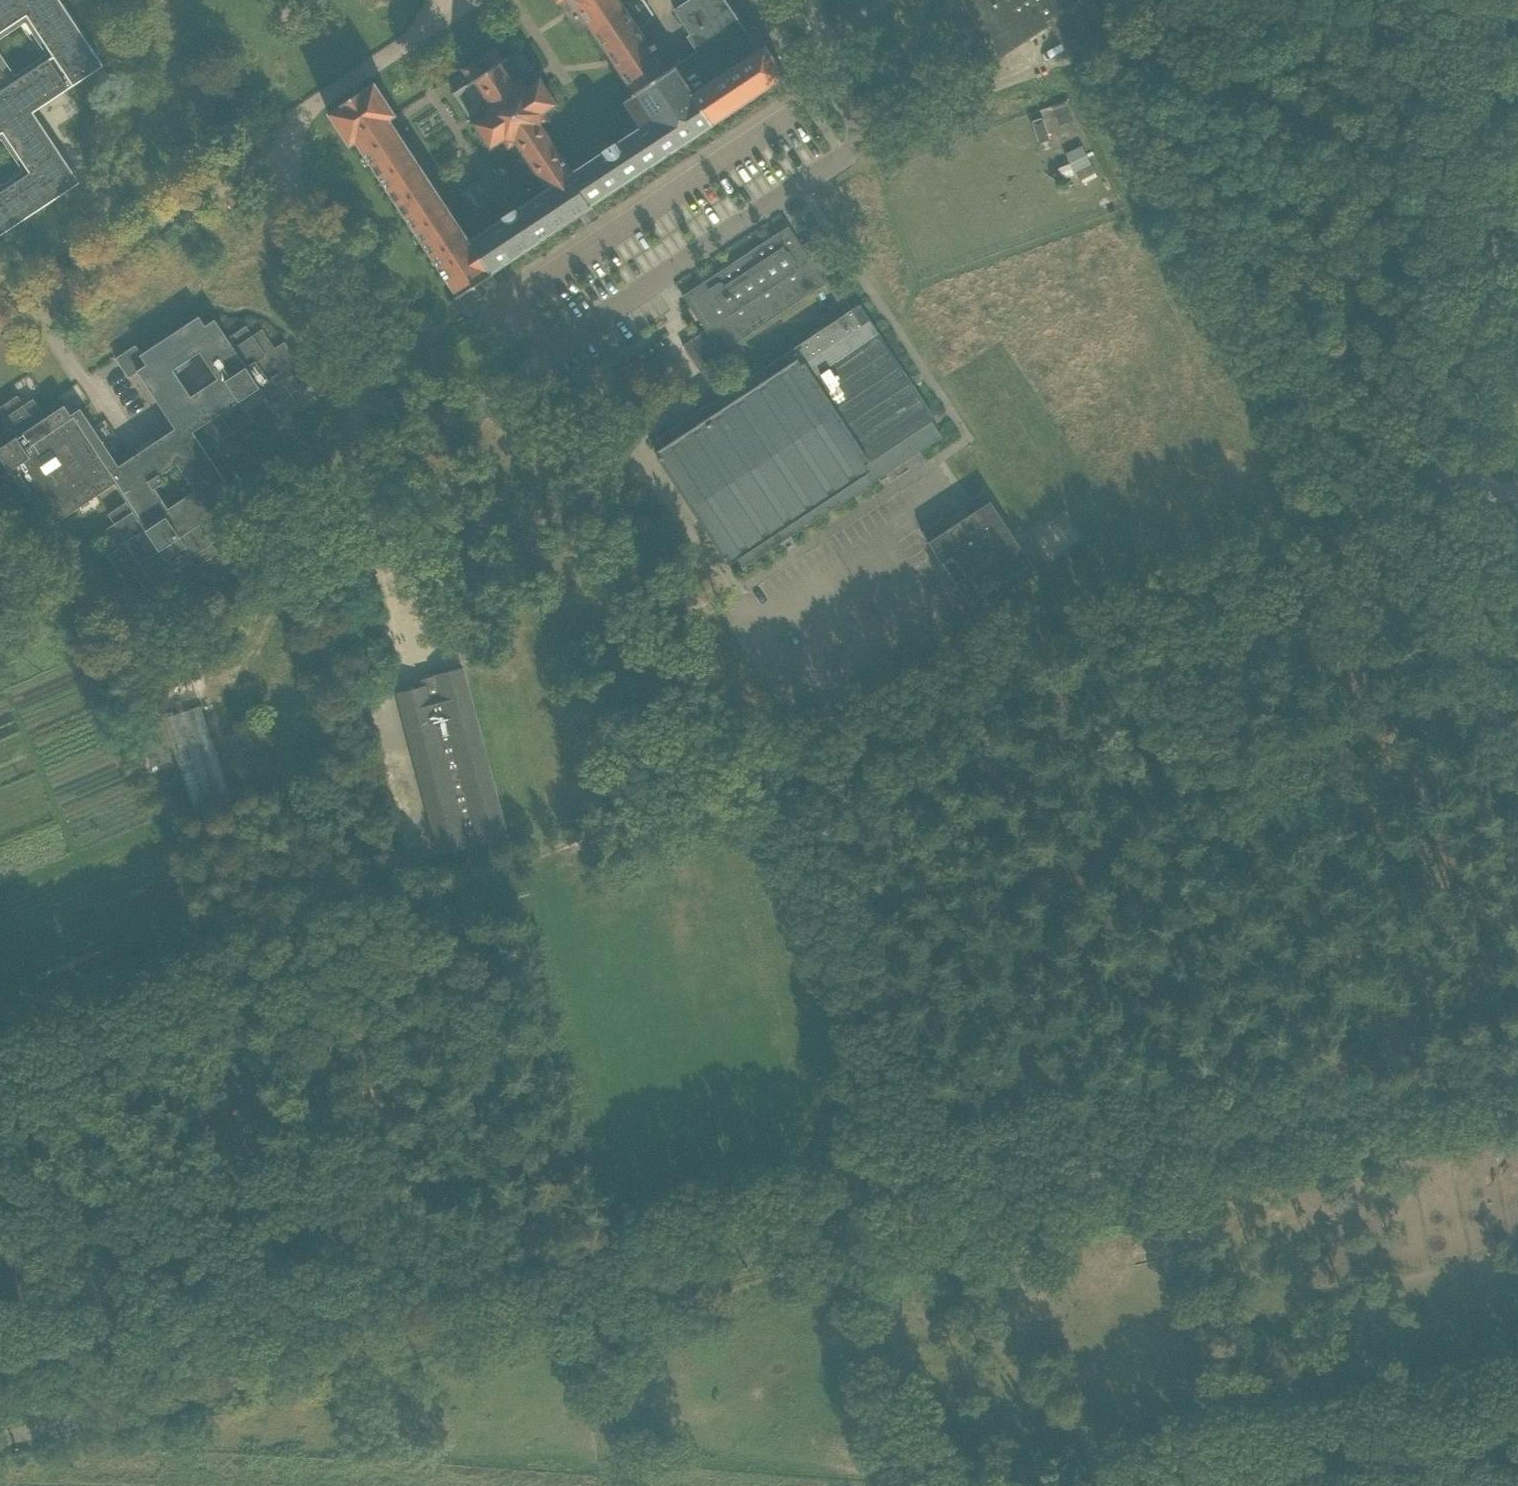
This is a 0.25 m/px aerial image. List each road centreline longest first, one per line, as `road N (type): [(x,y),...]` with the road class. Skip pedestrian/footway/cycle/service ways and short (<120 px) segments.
road 1 (unclassified): [(1517,1062),(0,1438)]
road 2 (unclassified): [(1517,776),(1488,704),(1483,655),(1482,0)]
road 3 (residential): [(0,322),(246,164),(308,108),(410,38),(440,0)]

